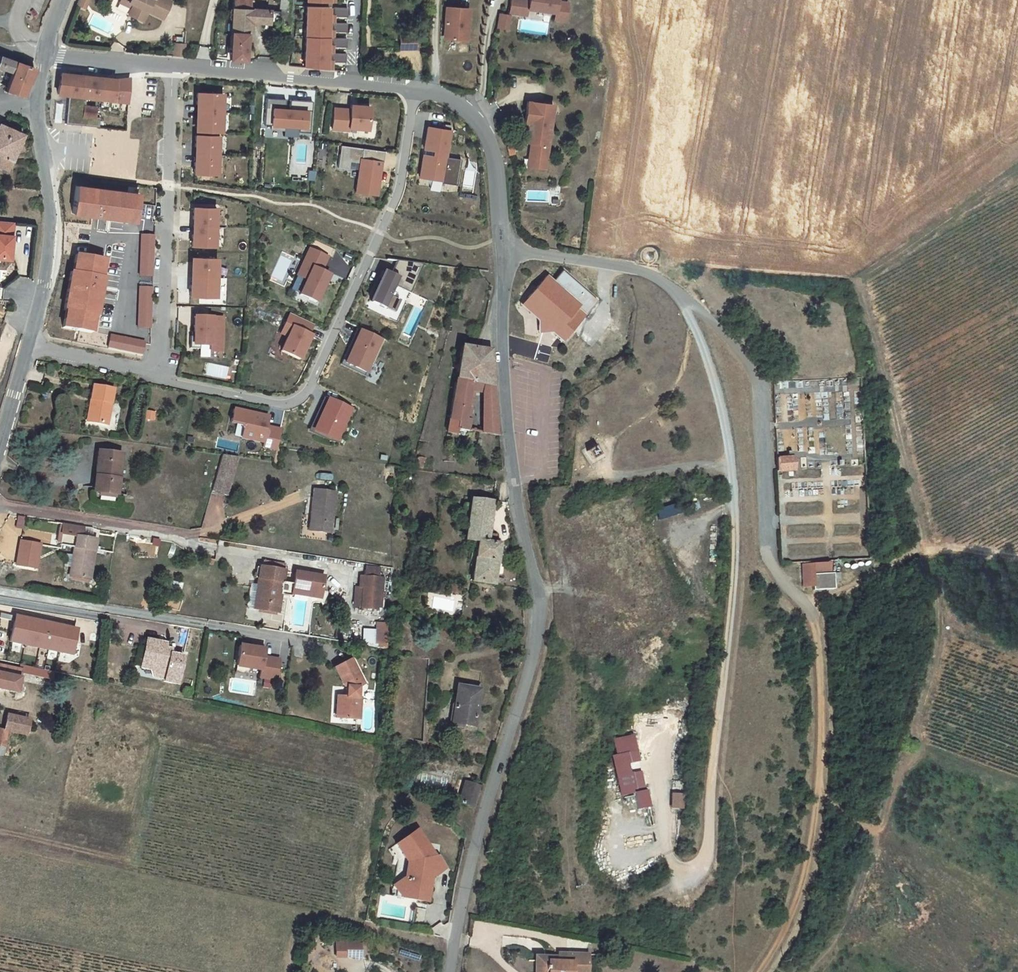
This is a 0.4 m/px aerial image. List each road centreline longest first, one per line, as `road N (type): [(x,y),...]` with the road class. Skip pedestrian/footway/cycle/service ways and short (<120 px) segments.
road 1 (track): [(538,590),(558,586),(567,644),(563,824),(571,905),(590,917),(614,917),(678,888),(705,863),(708,843),(735,568),(732,466),(706,353),(675,292)]
road 2 (residential): [(504,246),(501,389),(539,613),(449,971)]
road 3 (residential): [(158,374),(283,405),(308,391),(400,185),(414,88)]
road 4 (residential): [(767,555),(759,382),(729,339),(648,274),(504,246)]
road 5 (track): [(760,971),(802,882),(813,826),(822,720),(809,604)]
road 6 (residential): [(173,64),(158,374)]
road 7 (residential): [(173,64),(414,88)]
road 8 (tertiary): [(28,345),(53,213),(34,109)]
road 9 (track): [(1017,560),(929,551),(809,604)]
road 10 (residential): [(414,88),(438,92),(477,121),(496,166),(504,246)]
road 11 (track): [(921,706),(940,646),(940,587),(929,551)]
road 12 (track): [(696,872),(668,853),(646,733)]
road 13 (residential): [(28,345),(158,374)]
road 14 (residential): [(47,51),(173,64)]

